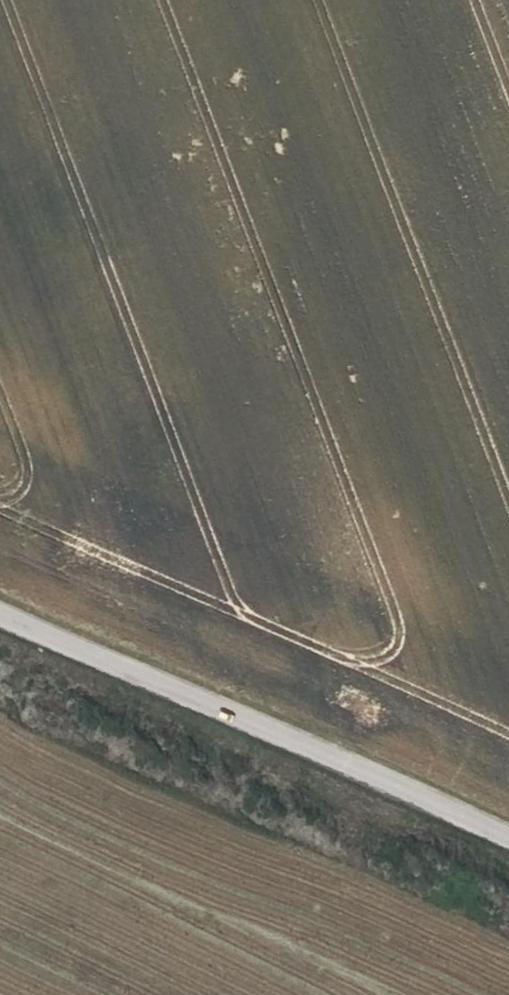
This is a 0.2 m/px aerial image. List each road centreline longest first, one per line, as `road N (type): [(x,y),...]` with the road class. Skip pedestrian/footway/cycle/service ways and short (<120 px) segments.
road 1 (tertiary): [(508,840),(0,615)]

